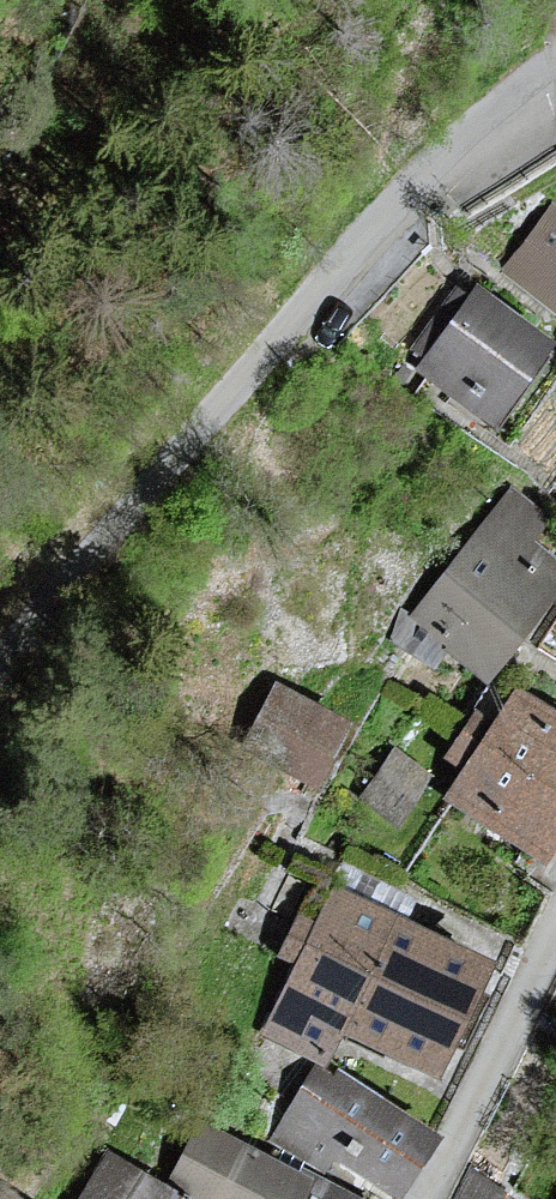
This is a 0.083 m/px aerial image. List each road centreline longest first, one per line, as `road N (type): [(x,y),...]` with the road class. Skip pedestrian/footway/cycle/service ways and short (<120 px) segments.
road 1 (unclassified): [(555,79),(282,345),(0,684)]
road 2 (residential): [(555,916),(410,1198)]

